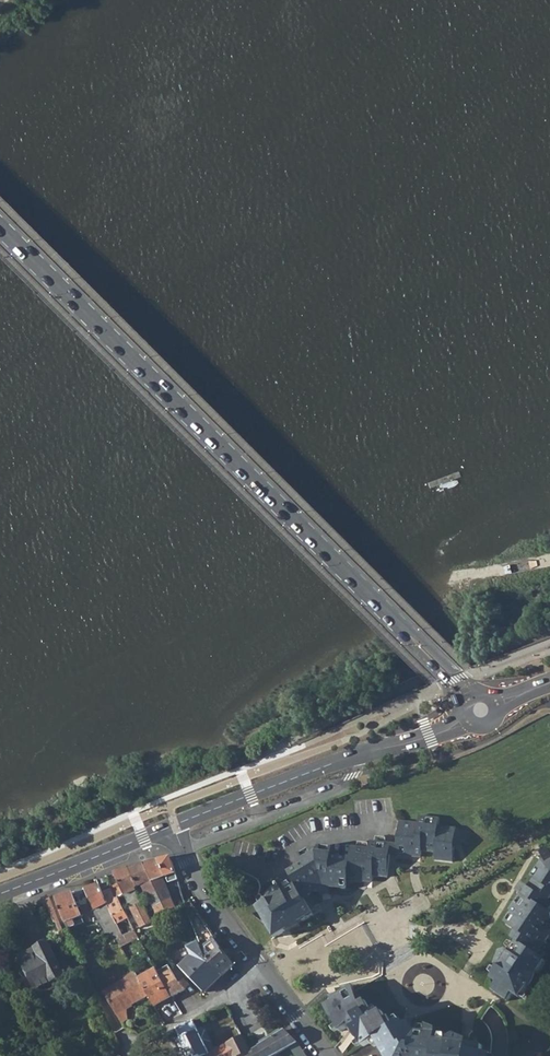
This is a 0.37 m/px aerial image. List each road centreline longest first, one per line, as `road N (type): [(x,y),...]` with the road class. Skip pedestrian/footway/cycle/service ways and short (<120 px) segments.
road 1 (tertiary): [(0,227),(462,691)]
road 2 (secondary): [(173,825),(448,721)]
road 3 (residential): [(173,825),(214,906),(326,1055)]
road 4 (secondary): [(0,894),(173,825)]

